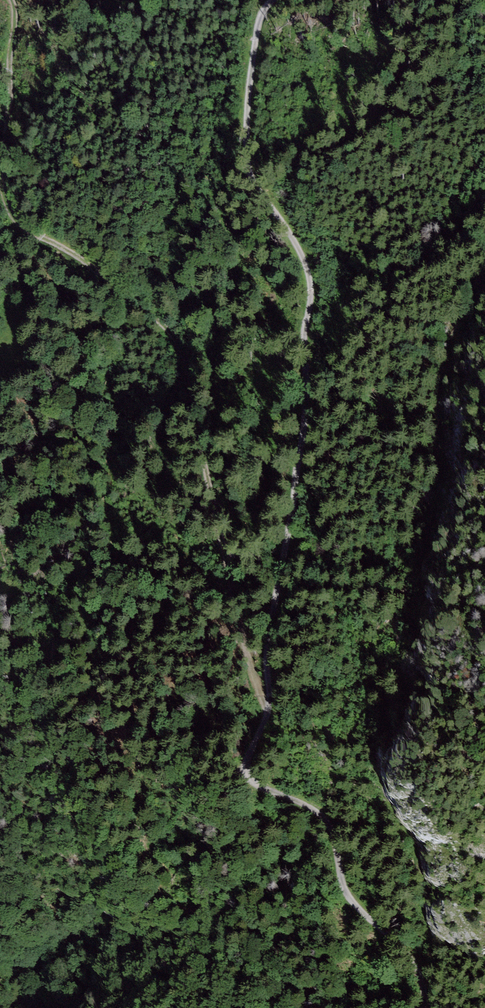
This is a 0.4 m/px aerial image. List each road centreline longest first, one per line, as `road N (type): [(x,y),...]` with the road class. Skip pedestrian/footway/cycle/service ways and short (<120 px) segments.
road 1 (track): [(270,0),(250,66),(246,167),(297,247),(310,292),(305,408),(267,645),(266,710),(241,771),(252,786),(321,811),(335,831),(346,893),(414,959),(424,1007)]
road 2 (track): [(7,0),(1,198),(18,222),(170,332),(187,372),(266,710)]

